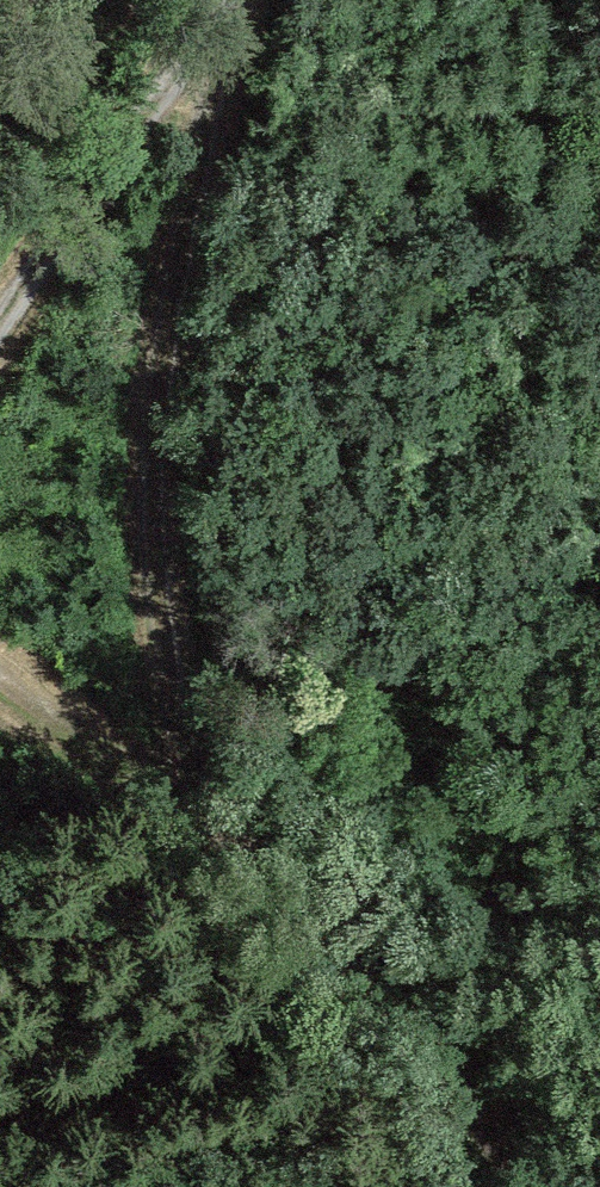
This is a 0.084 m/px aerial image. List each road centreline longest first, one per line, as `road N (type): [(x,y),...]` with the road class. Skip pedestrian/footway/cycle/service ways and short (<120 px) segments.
road 1 (track): [(221,12),(169,398),(161,538),(197,806),(521,1186)]
road 2 (track): [(0,323),(225,0)]
road 3 (track): [(197,806),(0,674)]

